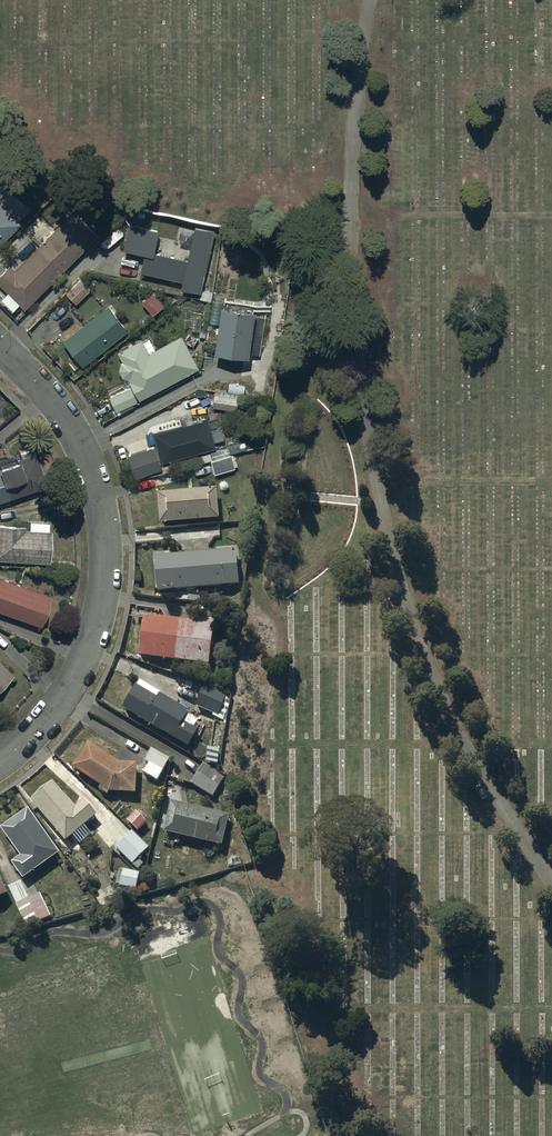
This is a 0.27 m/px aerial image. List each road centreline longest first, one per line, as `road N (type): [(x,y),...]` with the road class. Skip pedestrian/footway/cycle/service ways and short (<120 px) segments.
road 1 (residential): [(0,767),(57,712),(88,657),(106,535),(90,471),(27,370),(0,344)]

